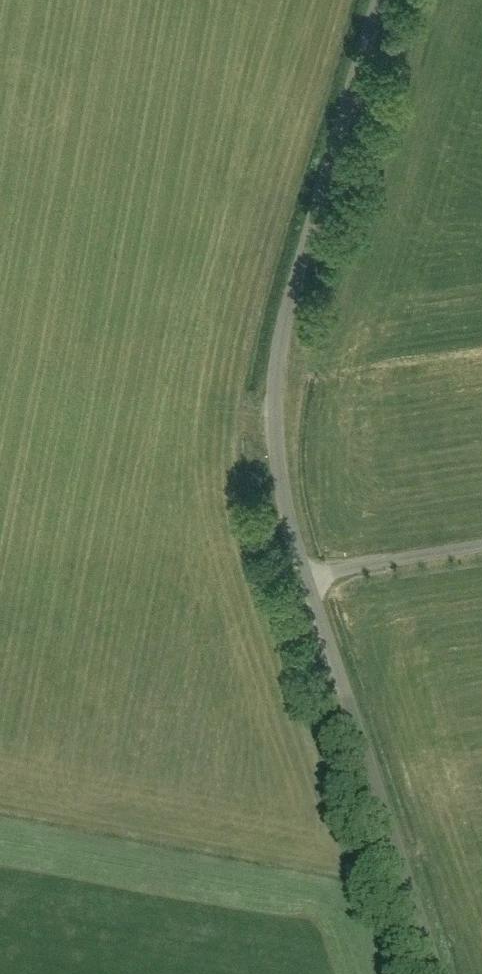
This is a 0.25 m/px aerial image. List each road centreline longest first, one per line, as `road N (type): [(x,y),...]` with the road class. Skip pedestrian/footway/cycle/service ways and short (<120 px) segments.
road 1 (unclassified): [(436,973),(290,530),(277,460),(276,380),(289,296),(377,0)]

